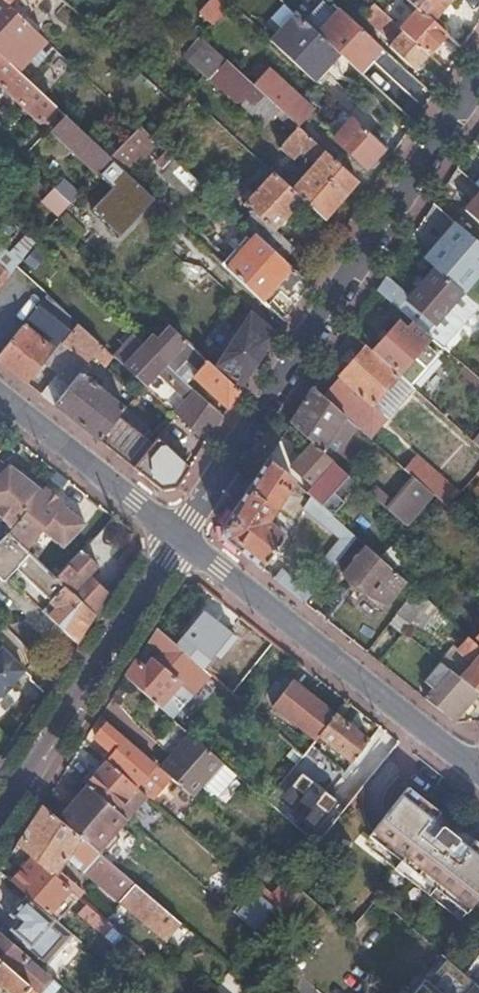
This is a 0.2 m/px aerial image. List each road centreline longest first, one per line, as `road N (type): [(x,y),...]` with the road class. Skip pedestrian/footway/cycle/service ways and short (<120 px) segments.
road 1 (residential): [(176,535),(478,80)]
road 2 (secondary): [(471,769),(176,535)]
road 3 (residential): [(176,535),(0,813)]
road 4 (secondary): [(176,535),(0,395)]

